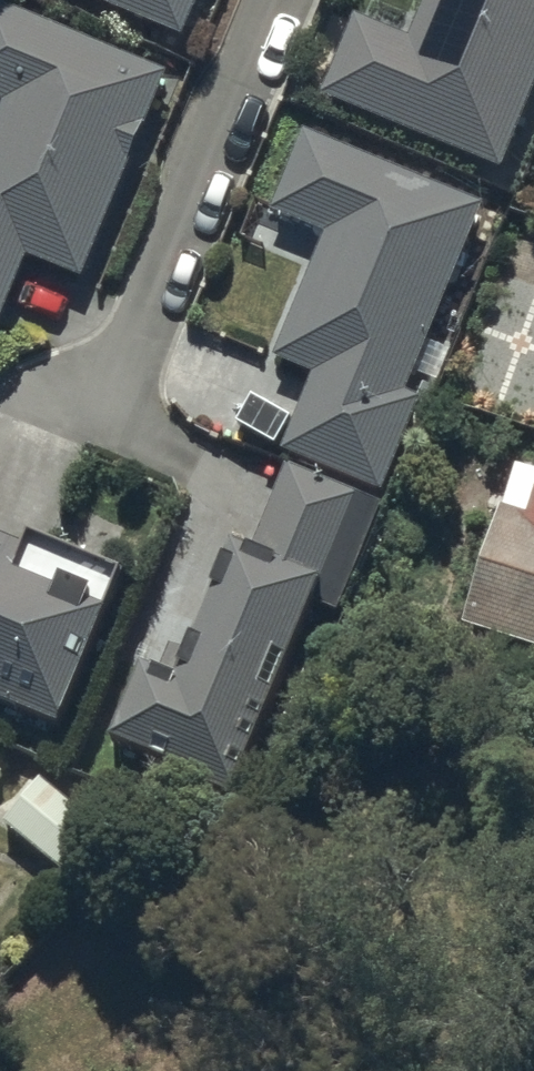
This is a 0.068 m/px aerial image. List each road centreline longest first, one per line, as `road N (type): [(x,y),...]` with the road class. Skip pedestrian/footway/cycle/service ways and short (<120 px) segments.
road 1 (residential): [(103,405),(270,0)]

